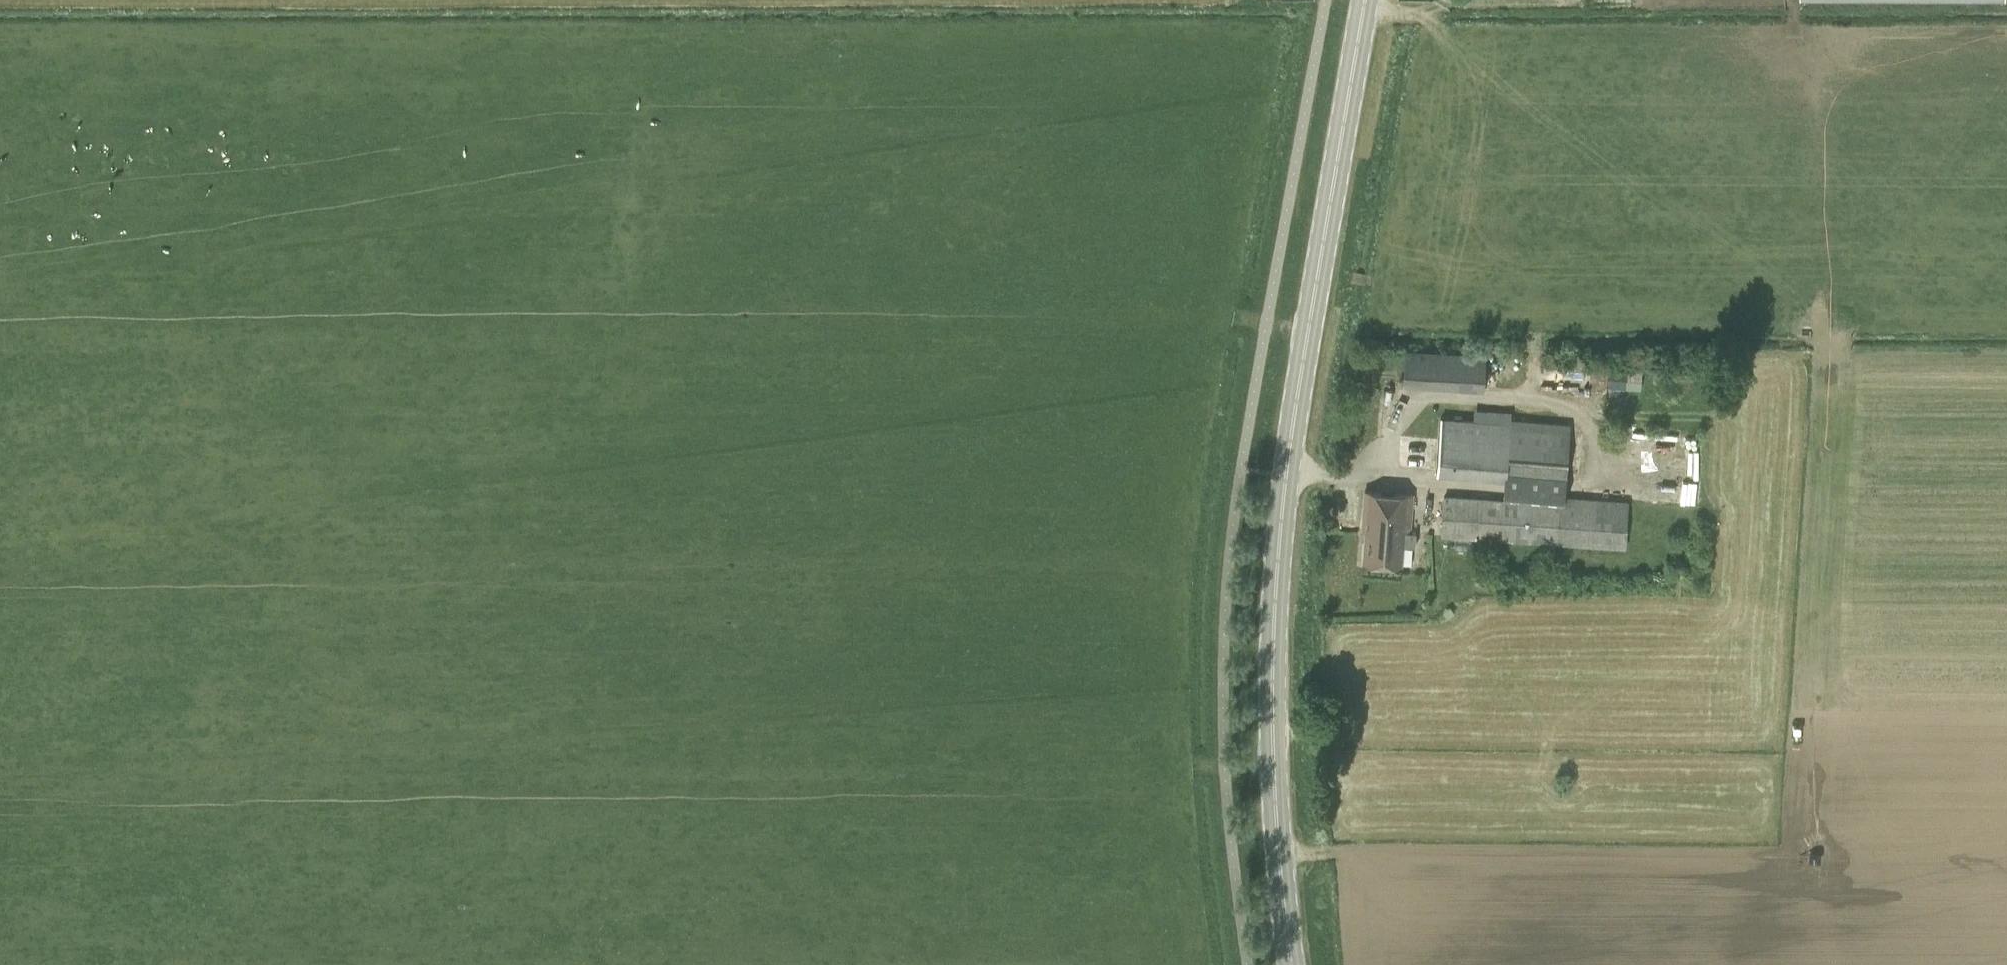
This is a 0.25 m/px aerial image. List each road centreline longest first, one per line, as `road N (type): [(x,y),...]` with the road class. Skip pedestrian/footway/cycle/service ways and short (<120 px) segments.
road 1 (primary): [(1291,964),(1272,743),(1277,574),(1290,453),(1367,0)]

